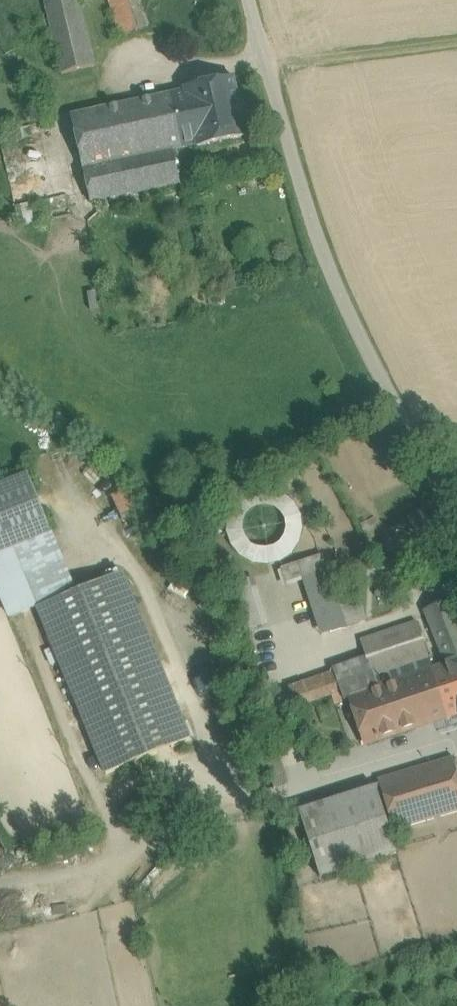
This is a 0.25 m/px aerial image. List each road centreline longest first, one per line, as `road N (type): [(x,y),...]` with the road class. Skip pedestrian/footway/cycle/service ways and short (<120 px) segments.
road 1 (track): [(276,80),(456,52)]

